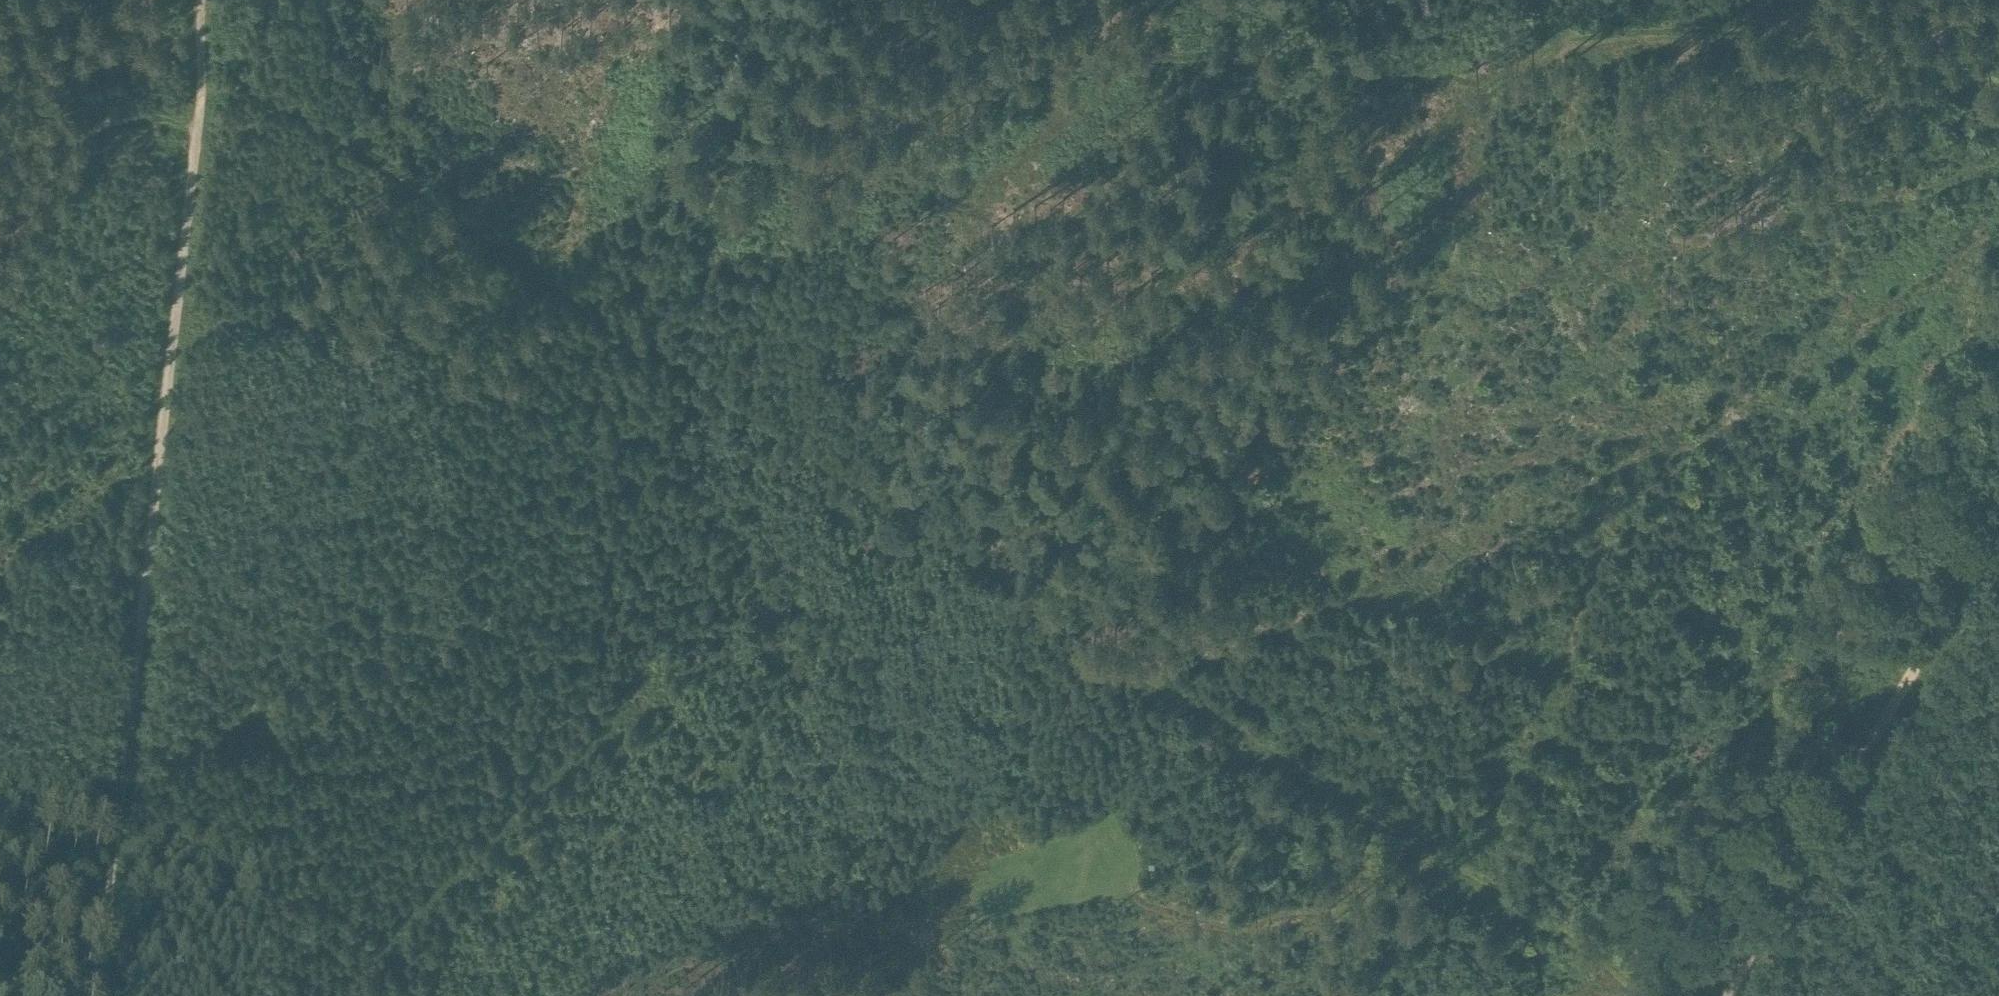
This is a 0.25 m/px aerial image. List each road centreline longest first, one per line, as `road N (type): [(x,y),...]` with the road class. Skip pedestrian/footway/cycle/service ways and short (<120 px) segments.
road 1 (track): [(1647,995),(202,53)]
road 2 (track): [(201,0),(200,106),(105,934),(105,995)]
road 3 (track): [(1722,995),(1998,510)]

